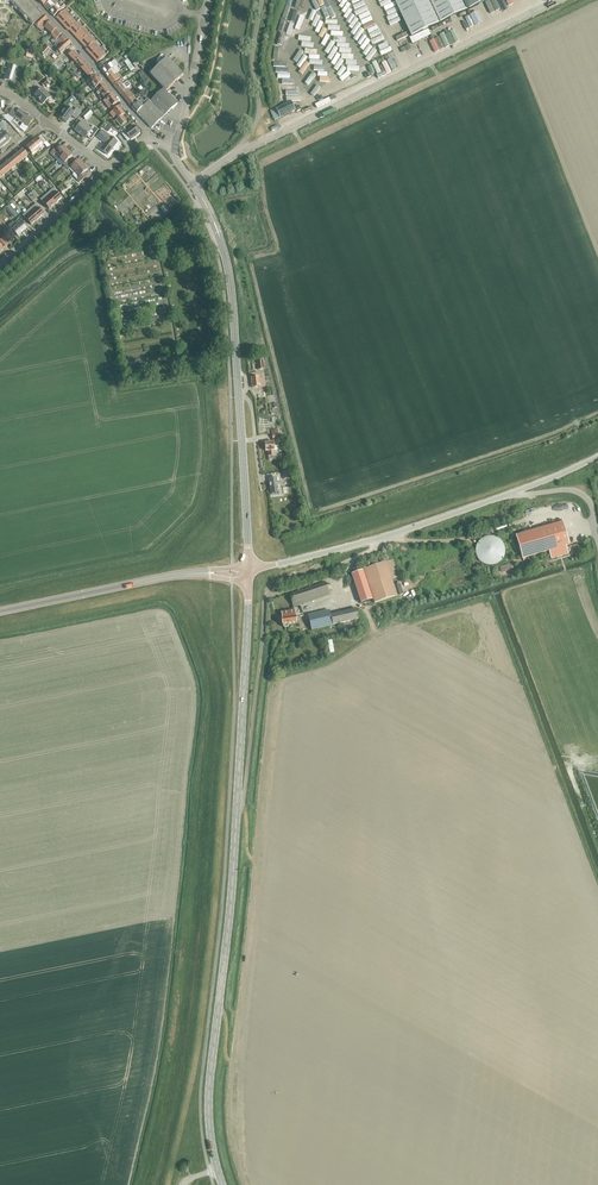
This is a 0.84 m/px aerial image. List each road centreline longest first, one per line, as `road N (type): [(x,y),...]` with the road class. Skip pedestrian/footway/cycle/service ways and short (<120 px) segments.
road 1 (secondary): [(218,1170),(208,1100),(231,891),(248,580)]
road 2 (unclassified): [(238,152),(555,0)]
road 3 (tertiary): [(249,567),(234,322),(218,232)]
road 4 (unclassified): [(249,567),(386,536),(508,494)]
road 5 (secondary): [(0,611),(206,573)]
road 6 (residential): [(36,0),(149,136)]
road 7 (residential): [(238,152),(259,111),(252,69),(262,0)]
road 8 (tertiary): [(175,145),(208,0)]
road 9 (track): [(386,536),(448,540),(530,518)]
road 10 (residential): [(0,266),(109,168)]
road 11 (unclassified): [(597,543),(592,508),(576,491),(508,494)]

